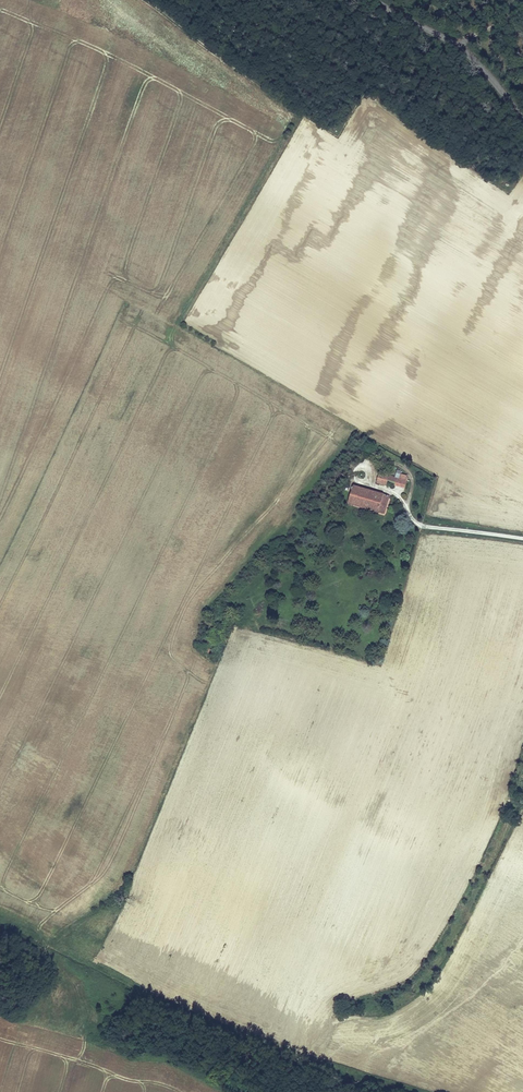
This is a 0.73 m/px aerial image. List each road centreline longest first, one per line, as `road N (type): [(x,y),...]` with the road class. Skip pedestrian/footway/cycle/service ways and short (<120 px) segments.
road 1 (track): [(522,771),(508,824),(432,970),(390,1007),(330,1019),(313,1047)]
road 2 (tertiary): [(380,0),(460,46),(522,120)]

